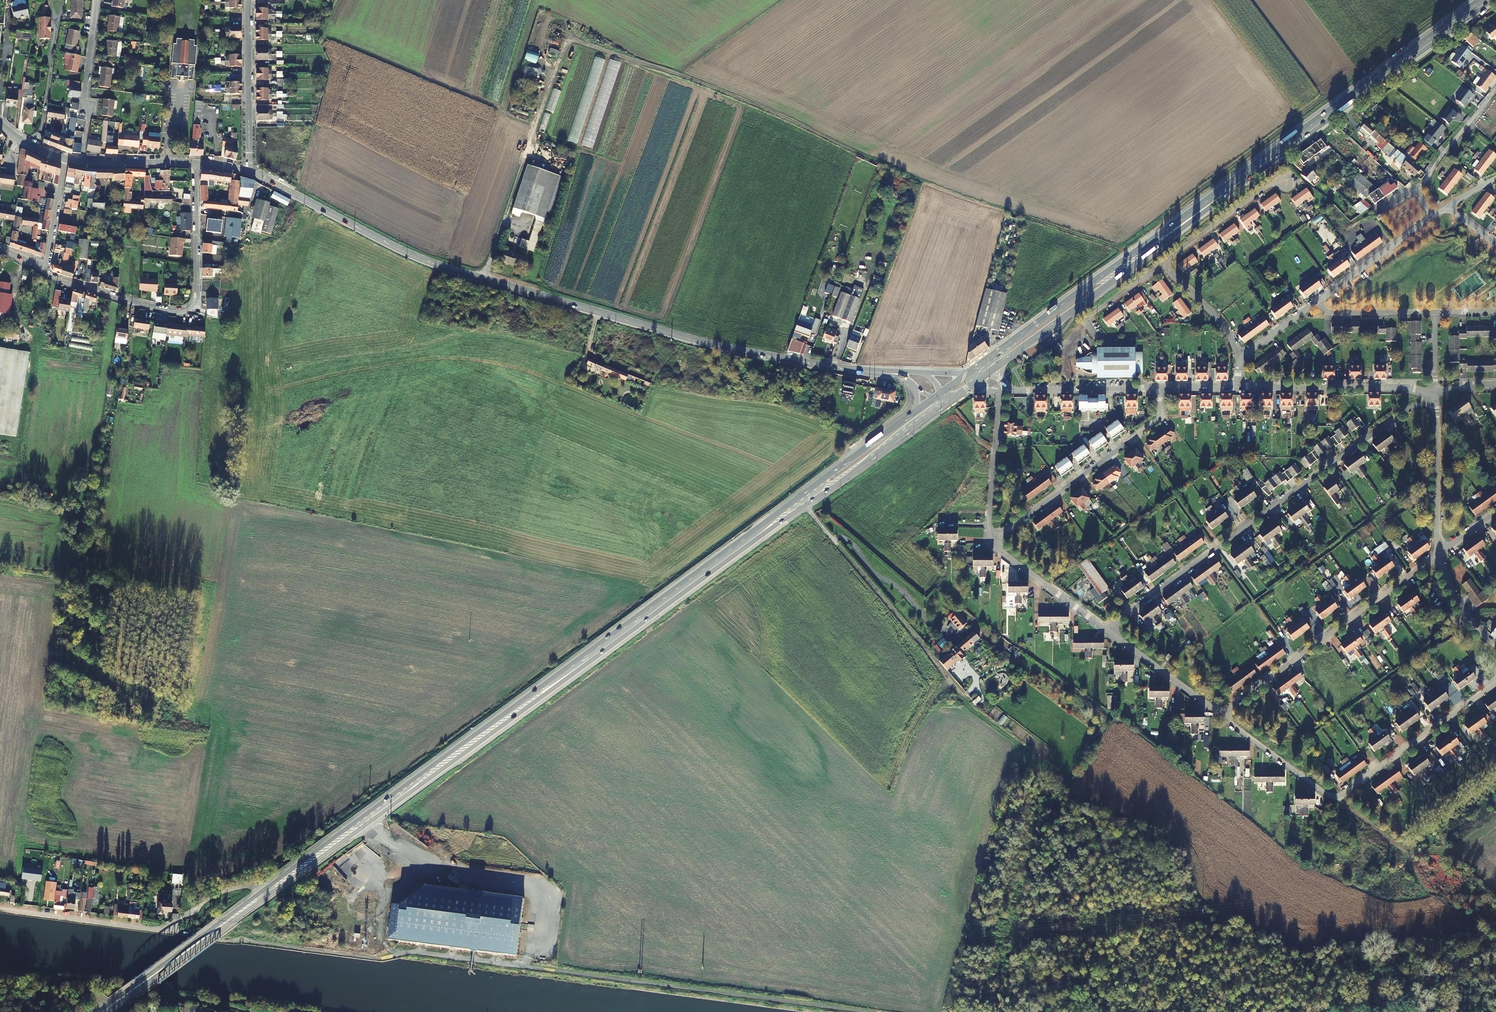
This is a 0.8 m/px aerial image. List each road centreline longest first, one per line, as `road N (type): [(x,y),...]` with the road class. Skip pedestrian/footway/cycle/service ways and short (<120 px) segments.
road 1 (track): [(1126,259),(1110,245),(858,154),(673,71),(575,41),(567,41),(504,222)]
road 2 (primary): [(801,502),(262,895)]
road 3 (tertiary): [(248,172),(439,266),(717,346),(872,372)]
road 4 (unclassified): [(242,939),(670,986)]
road 5 (residential): [(1434,393),(1109,633)]
road 6 (primary): [(1488,0),(1227,192)]
road 7 (primary): [(1227,192),(967,374)]
road 8 (residential): [(195,164),(192,308),(156,309),(44,272)]
road 9 (primary): [(1005,361),(1227,192)]
road 10 (residential): [(0,910),(164,931),(215,895),(242,887),(262,895)]
road 11 (residential): [(1222,716),(1437,555)]
road 12 (track): [(964,698),(801,502)]
road 13 (residential): [(991,538),(1155,422),(1159,387)]
road 14 (unclassified): [(870,1011),(670,986)]
road 15 (primary): [(262,895),(101,1011)]
road 16 (residential): [(1338,799),(1495,681)]
road 17 (residential): [(1238,386),(1434,393)]
road 18 (primary): [(801,502),(946,404)]
road 19 (residential): [(248,172),(248,0)]
road 20 (residential): [(81,163),(96,0)]
road 21 (residential): [(1437,555),(1434,393)]
road 22 (residential): [(1163,266),(1277,179),(1291,180)]
road 23 (residential): [(1437,213),(1421,188),(1495,90)]
road 24 (residential): [(991,538),(1109,633)]
road 25 (residential): [(1318,301),(1437,213)]
road 26 (primary): [(916,411),(801,502)]
road 27 (residential): [(999,393),(991,538)]
road 28 (track): [(937,634),(853,543),(833,540)]
road 29 (residential): [(1222,716),(1338,799)]
road 30 (residential): [(1109,633),(1222,716)]
road 31 (residential): [(1028,392),(1159,387)]
road 32 (residential): [(1318,301),(1332,313),(1436,313)]
road 33 (residential): [(1238,359),(1223,324),(1163,266)]

